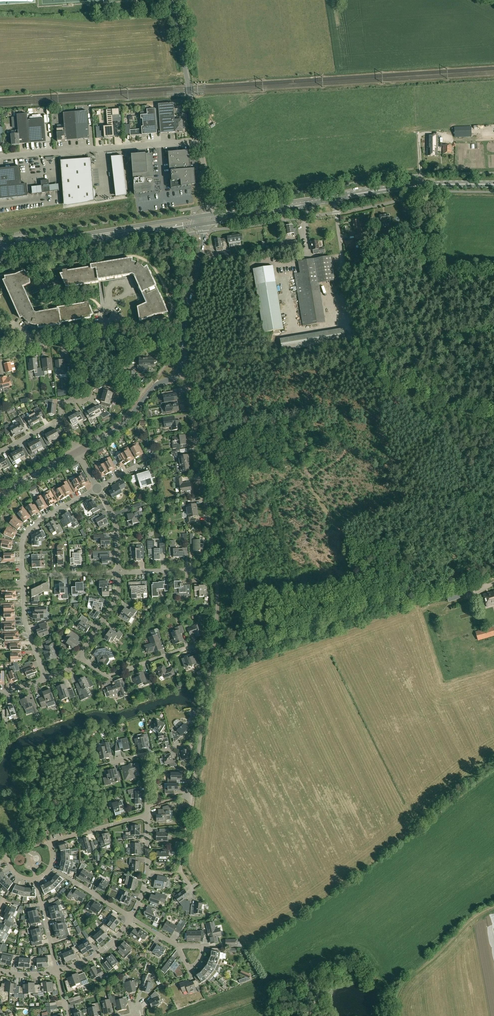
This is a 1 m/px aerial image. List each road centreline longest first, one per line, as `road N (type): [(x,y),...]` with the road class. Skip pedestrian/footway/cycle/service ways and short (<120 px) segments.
road 1 (unclassified): [(493,412),(415,391),(373,363),(355,329),(335,198)]
road 2 (residential): [(217,625),(190,394),(179,373)]
road 3 (residential): [(217,625),(181,871)]
road 4 (primary): [(208,215),(0,246)]
road 5 (primary): [(0,253),(206,222)]
road 6 (unclassified): [(0,156),(198,140)]
road 7 (residential): [(181,340),(67,339),(0,352)]
road 8 (track): [(448,399),(417,226)]
road 9 (primary): [(335,198),(493,185)]
road 10 (residential): [(36,880),(53,863),(50,842),(148,814)]
road 11 (unclassified): [(198,140),(172,0)]
road 12 (primary): [(206,222),(335,198)]
road 13 (tertiary): [(78,452),(121,426),(179,373)]
road 14 (primary): [(335,198),(208,215)]
road 15 (track): [(493,907),(399,993)]
road 16 (residential): [(80,656),(108,676),(196,646)]
road 17 (residential): [(23,574),(28,530),(97,488)]
road 18 (tertiary): [(181,340),(206,222)]

